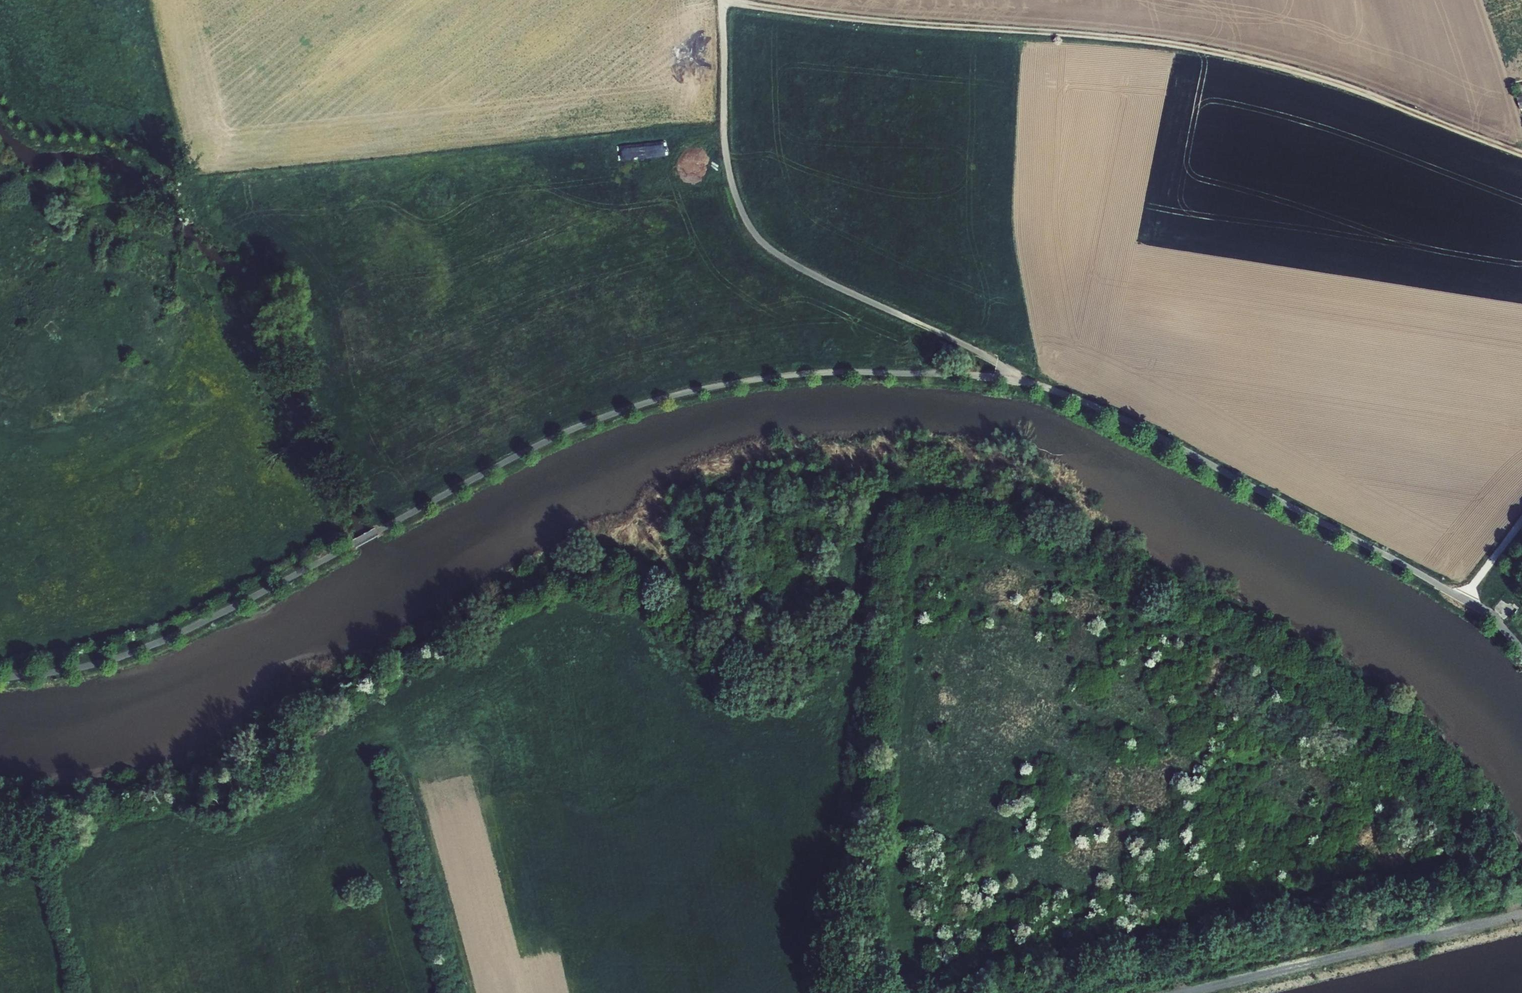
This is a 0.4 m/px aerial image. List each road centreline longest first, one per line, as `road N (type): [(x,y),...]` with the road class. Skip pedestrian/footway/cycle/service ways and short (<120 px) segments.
road 1 (track): [(722,1),(1200,49),(1331,82),(1521,154)]
road 2 (unclassified): [(1182,992),(1521,912)]

